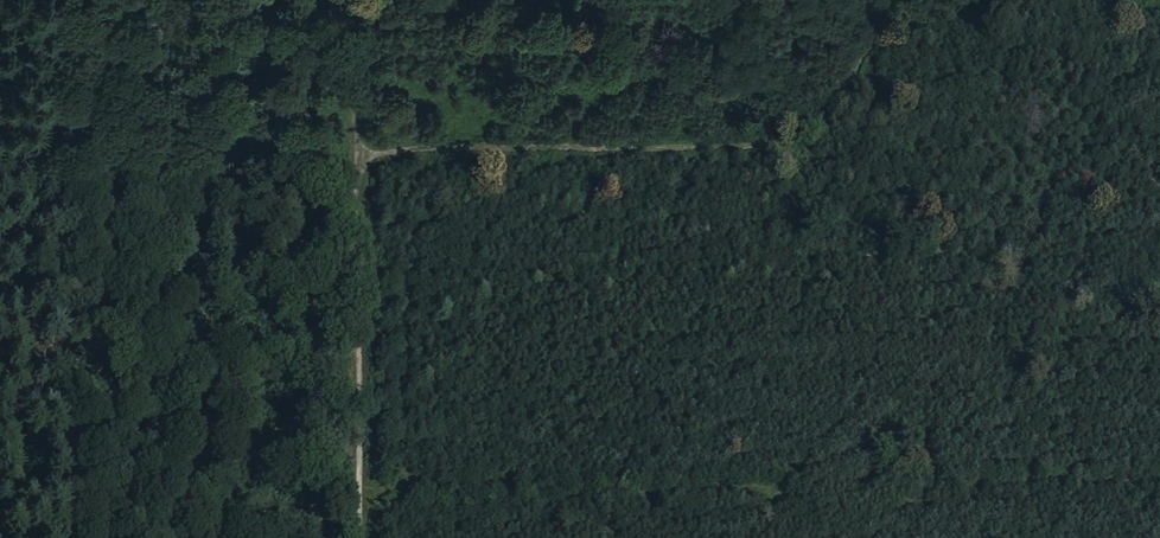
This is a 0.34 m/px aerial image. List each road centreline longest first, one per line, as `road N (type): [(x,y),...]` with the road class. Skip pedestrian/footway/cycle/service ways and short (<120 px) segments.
road 1 (track): [(348,166),(401,142),(725,143),(774,132),(840,88),(881,0)]
road 2 (track): [(348,0),(355,537)]
road 3 (track): [(571,0),(662,54),(705,91),(784,127)]

